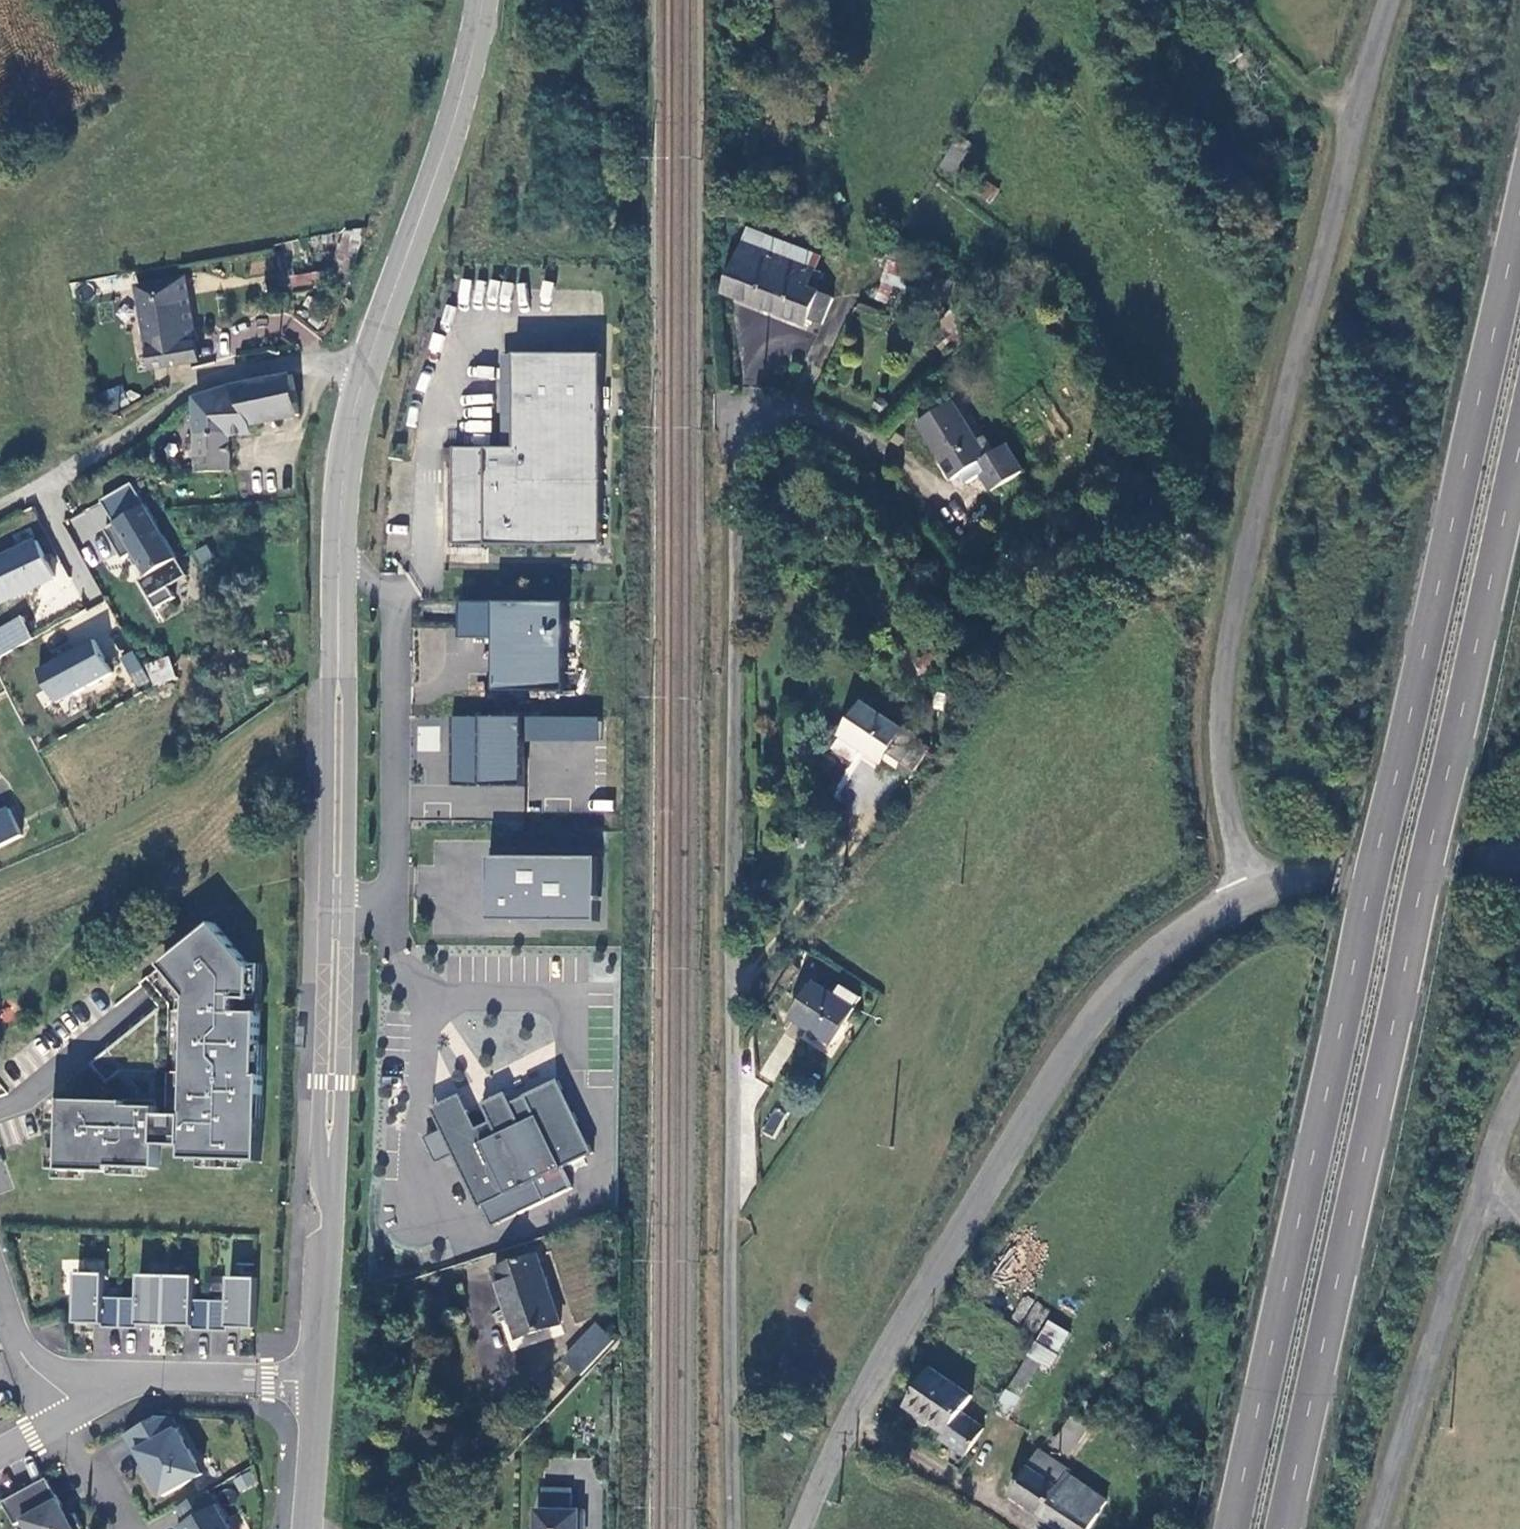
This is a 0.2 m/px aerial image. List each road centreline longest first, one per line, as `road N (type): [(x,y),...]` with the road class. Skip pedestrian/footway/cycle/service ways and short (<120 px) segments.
road 1 (secondary): [(480,0),(453,116),(364,367),(342,471),(315,1384)]
road 2 (trunk): [(1519,235),(1358,921),(1241,1528)]
road 3 (unclassified): [(734,1528),(735,440),(746,419),(780,410),(825,421),(872,445)]
road 4 (trunk): [(1289,1528),(1409,924),(1519,442)]
road 5 (unclassified): [(1387,0),(1231,603),(1221,740),(1244,880),(1255,895)]
road 6 (unclassified): [(800,1528),(944,1268),(1084,1038),(1140,973),(1255,895)]
road 7 (track): [(364,367),(213,376),(0,499)]
road 8 (unclassified): [(1477,1185),(1372,1528)]
road 9 (unclassified): [(1255,895),(1519,854)]
road 10 (residential): [(315,1384),(134,1378),(69,1412)]
road 11 (secondary): [(315,1384),(302,1528)]
road 12 (residential): [(69,1412),(69,1399),(21,1353),(0,1293)]
road 13 (residential): [(120,1528),(69,1434),(69,1412)]

